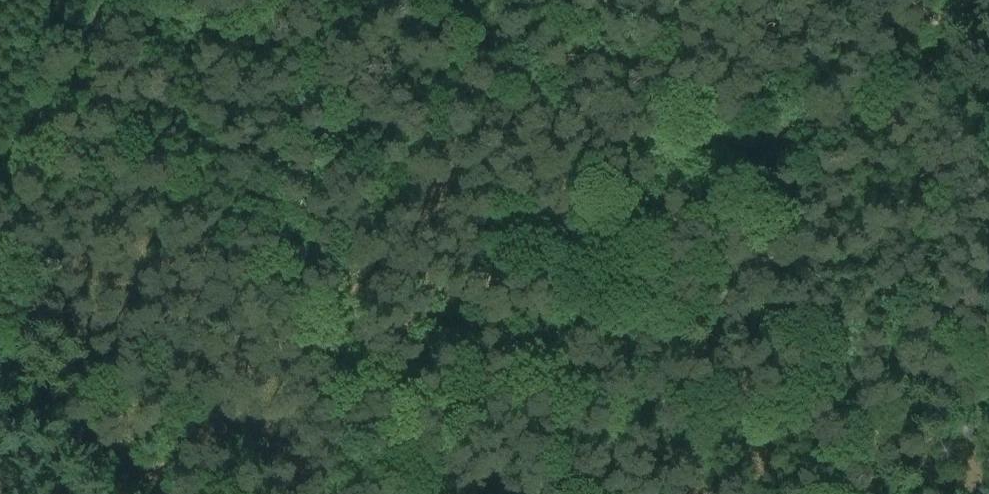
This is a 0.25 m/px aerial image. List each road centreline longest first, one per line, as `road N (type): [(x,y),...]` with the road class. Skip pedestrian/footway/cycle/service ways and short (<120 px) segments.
road 1 (track): [(988,98),(905,0)]

